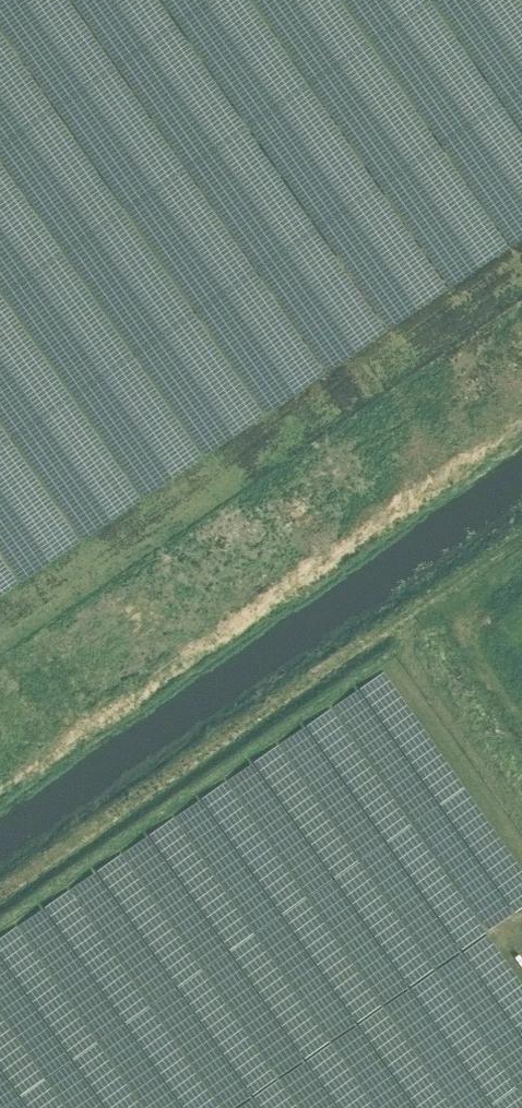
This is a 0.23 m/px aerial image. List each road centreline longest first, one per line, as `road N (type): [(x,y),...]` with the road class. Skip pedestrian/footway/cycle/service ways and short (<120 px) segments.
road 1 (track): [(0,772),(521,412)]

